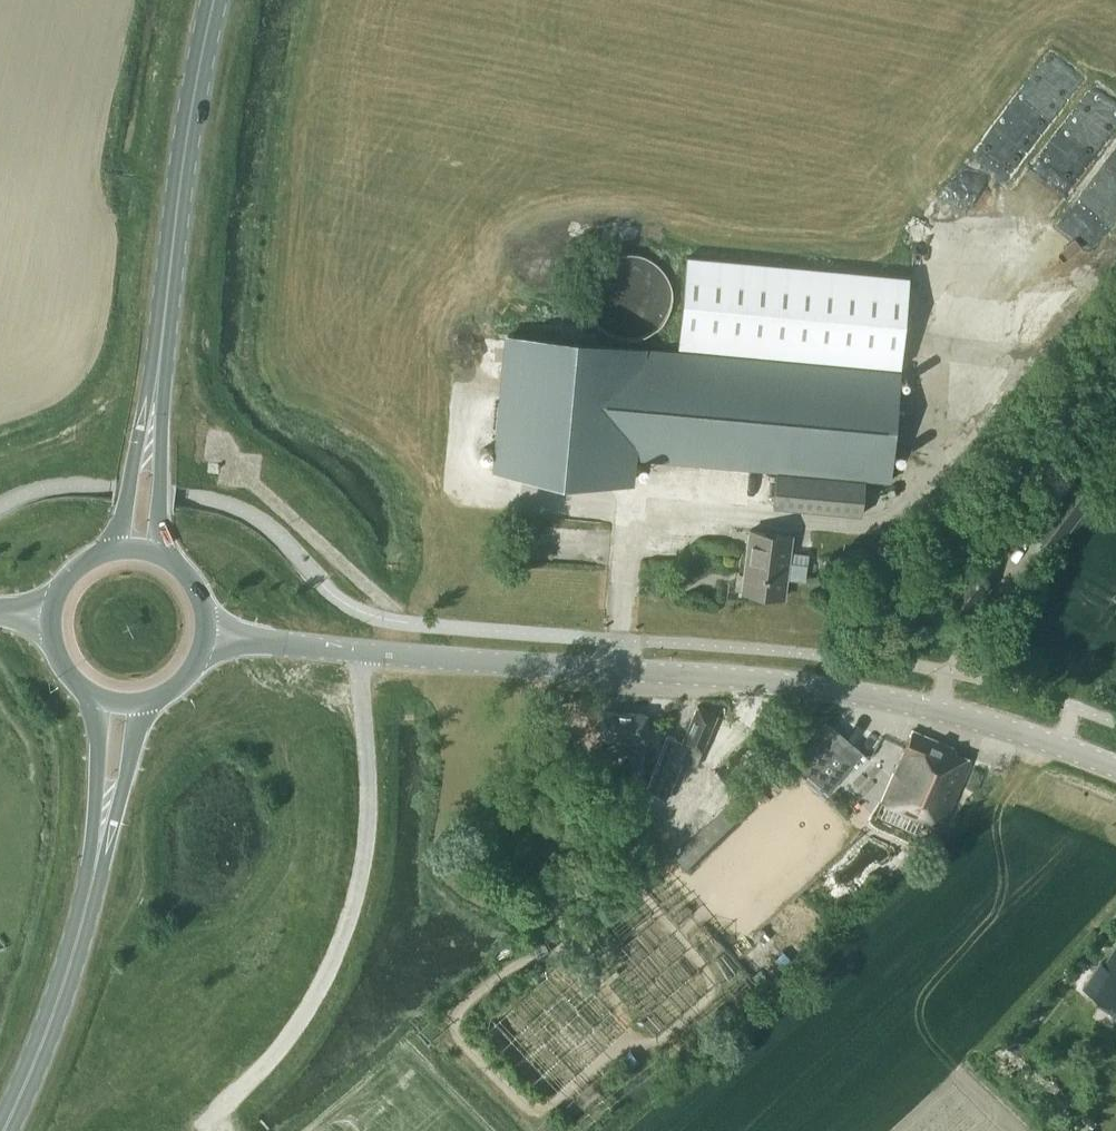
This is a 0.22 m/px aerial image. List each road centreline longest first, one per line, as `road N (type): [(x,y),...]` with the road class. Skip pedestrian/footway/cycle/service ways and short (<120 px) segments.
road 1 (secondary): [(1115,767),(973,719),(797,684),(206,634)]
road 2 (primary): [(214,0),(165,317)]
road 3 (primary): [(88,899),(55,1010),(4,1130)]
road 4 (primary): [(162,554),(165,317)]
road 5 (primary): [(165,317),(114,548)]
road 6 (primary): [(88,899),(106,857),(140,701)]
road 7 (primary): [(97,696),(88,899)]

